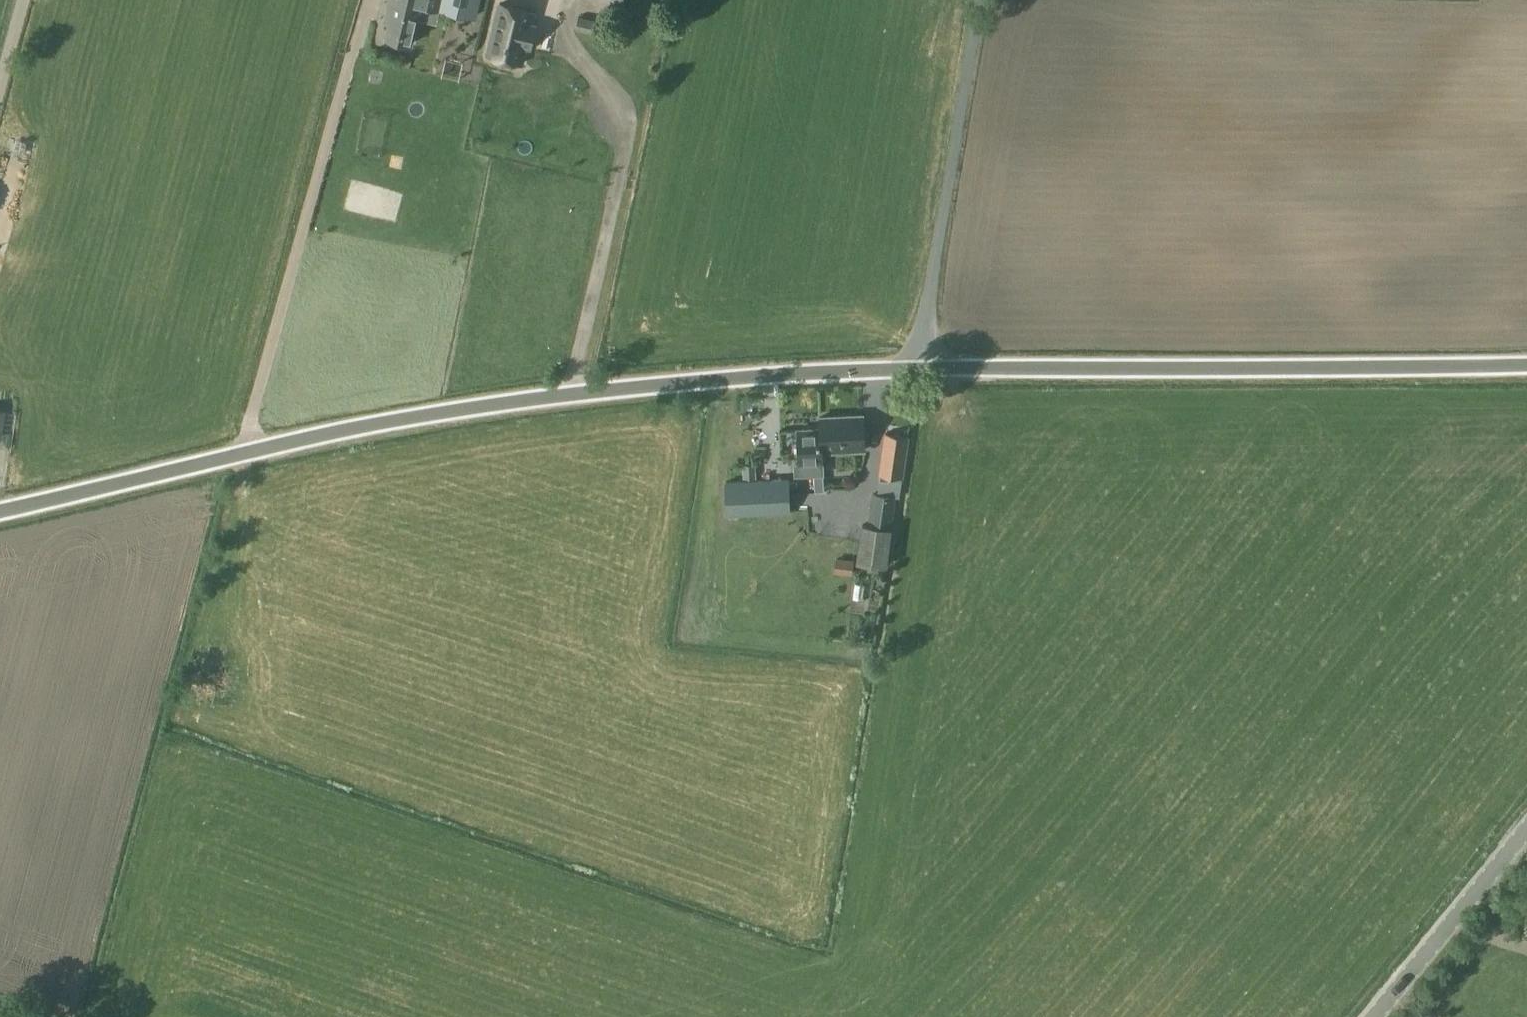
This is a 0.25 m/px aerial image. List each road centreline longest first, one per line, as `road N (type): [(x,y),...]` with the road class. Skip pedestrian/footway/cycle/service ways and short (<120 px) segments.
road 1 (unclassified): [(0,512),(427,413),(769,375),(1526,366)]
road 2 (unclassified): [(1368,1016),(1526,827)]

